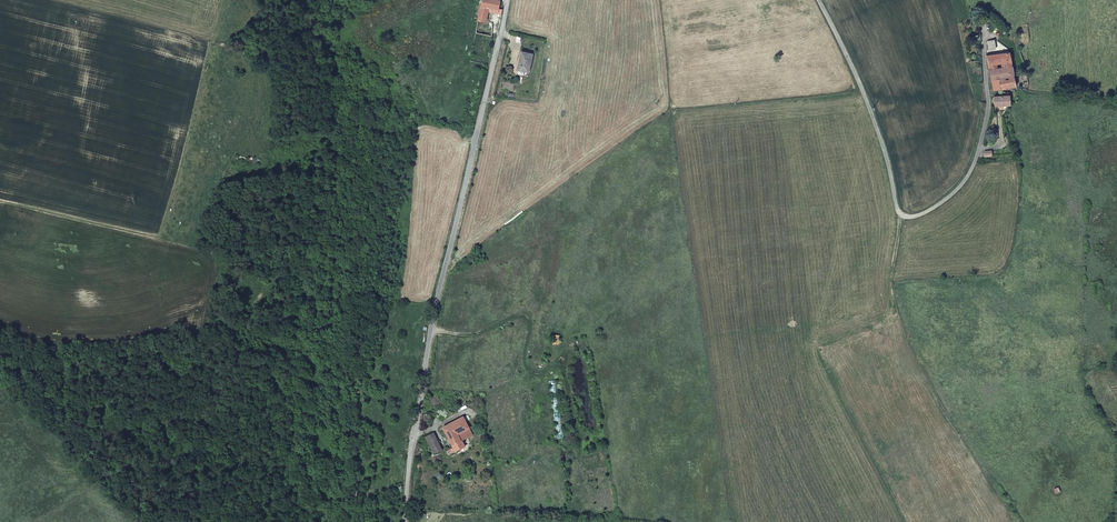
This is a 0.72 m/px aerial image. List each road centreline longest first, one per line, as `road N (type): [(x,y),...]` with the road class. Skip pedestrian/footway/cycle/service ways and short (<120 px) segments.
road 1 (residential): [(406,521),(437,305),(509,0)]
road 2 (unclassified): [(820,0),(862,91),(899,211),(909,217),(945,200),(973,165),(988,110),(986,34)]
road 3 (track): [(903,216),(893,276),(899,319),(1018,521)]

